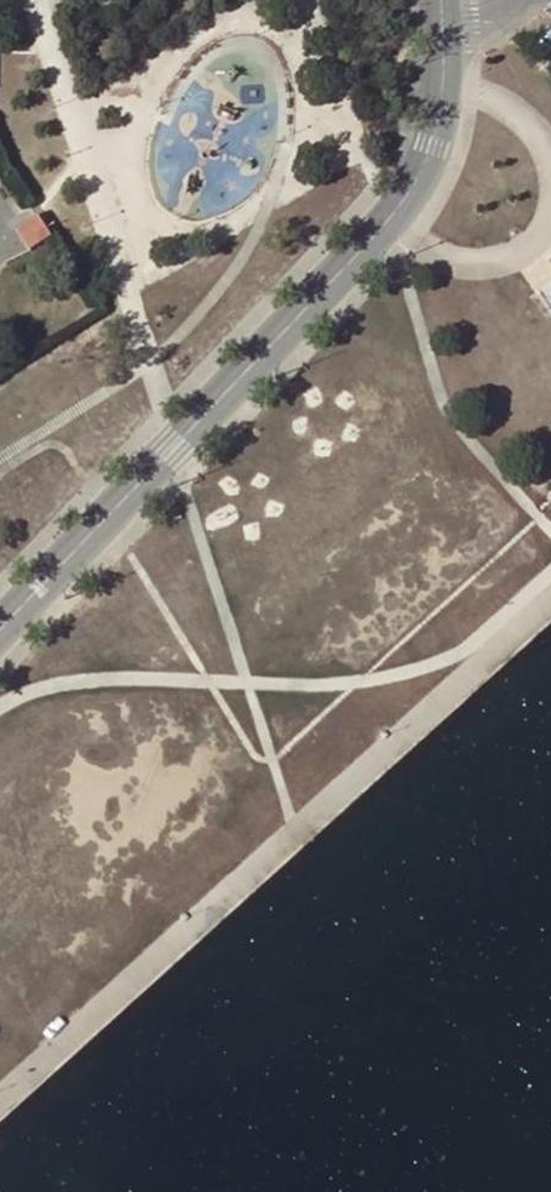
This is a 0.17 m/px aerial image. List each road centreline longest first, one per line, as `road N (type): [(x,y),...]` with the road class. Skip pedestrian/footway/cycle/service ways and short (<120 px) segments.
road 1 (tertiary): [(0,627),(173,450),(403,194),(435,125),(442,69),(437,0)]

